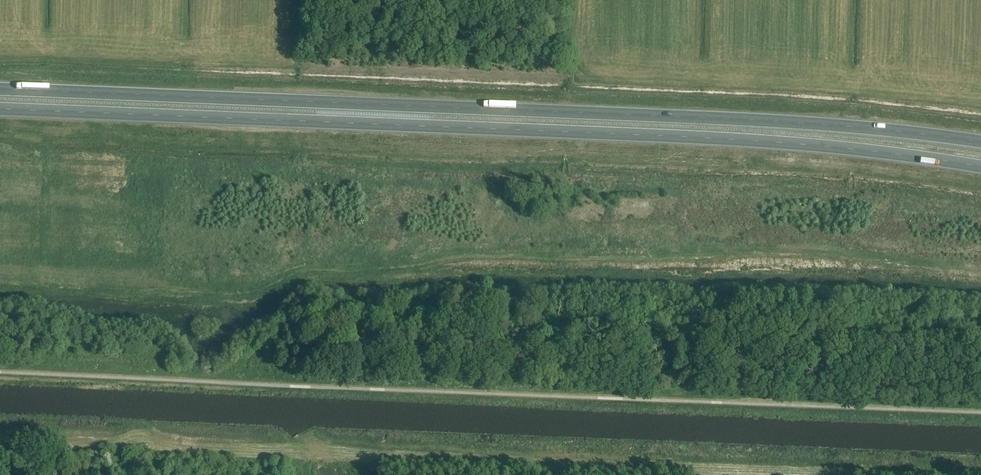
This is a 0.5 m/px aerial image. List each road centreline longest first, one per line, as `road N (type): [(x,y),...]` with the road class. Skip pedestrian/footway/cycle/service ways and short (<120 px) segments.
road 1 (trunk): [(0,109),(755,141),(980,166)]
road 2 (trunk): [(980,142),(752,120),(0,89)]

